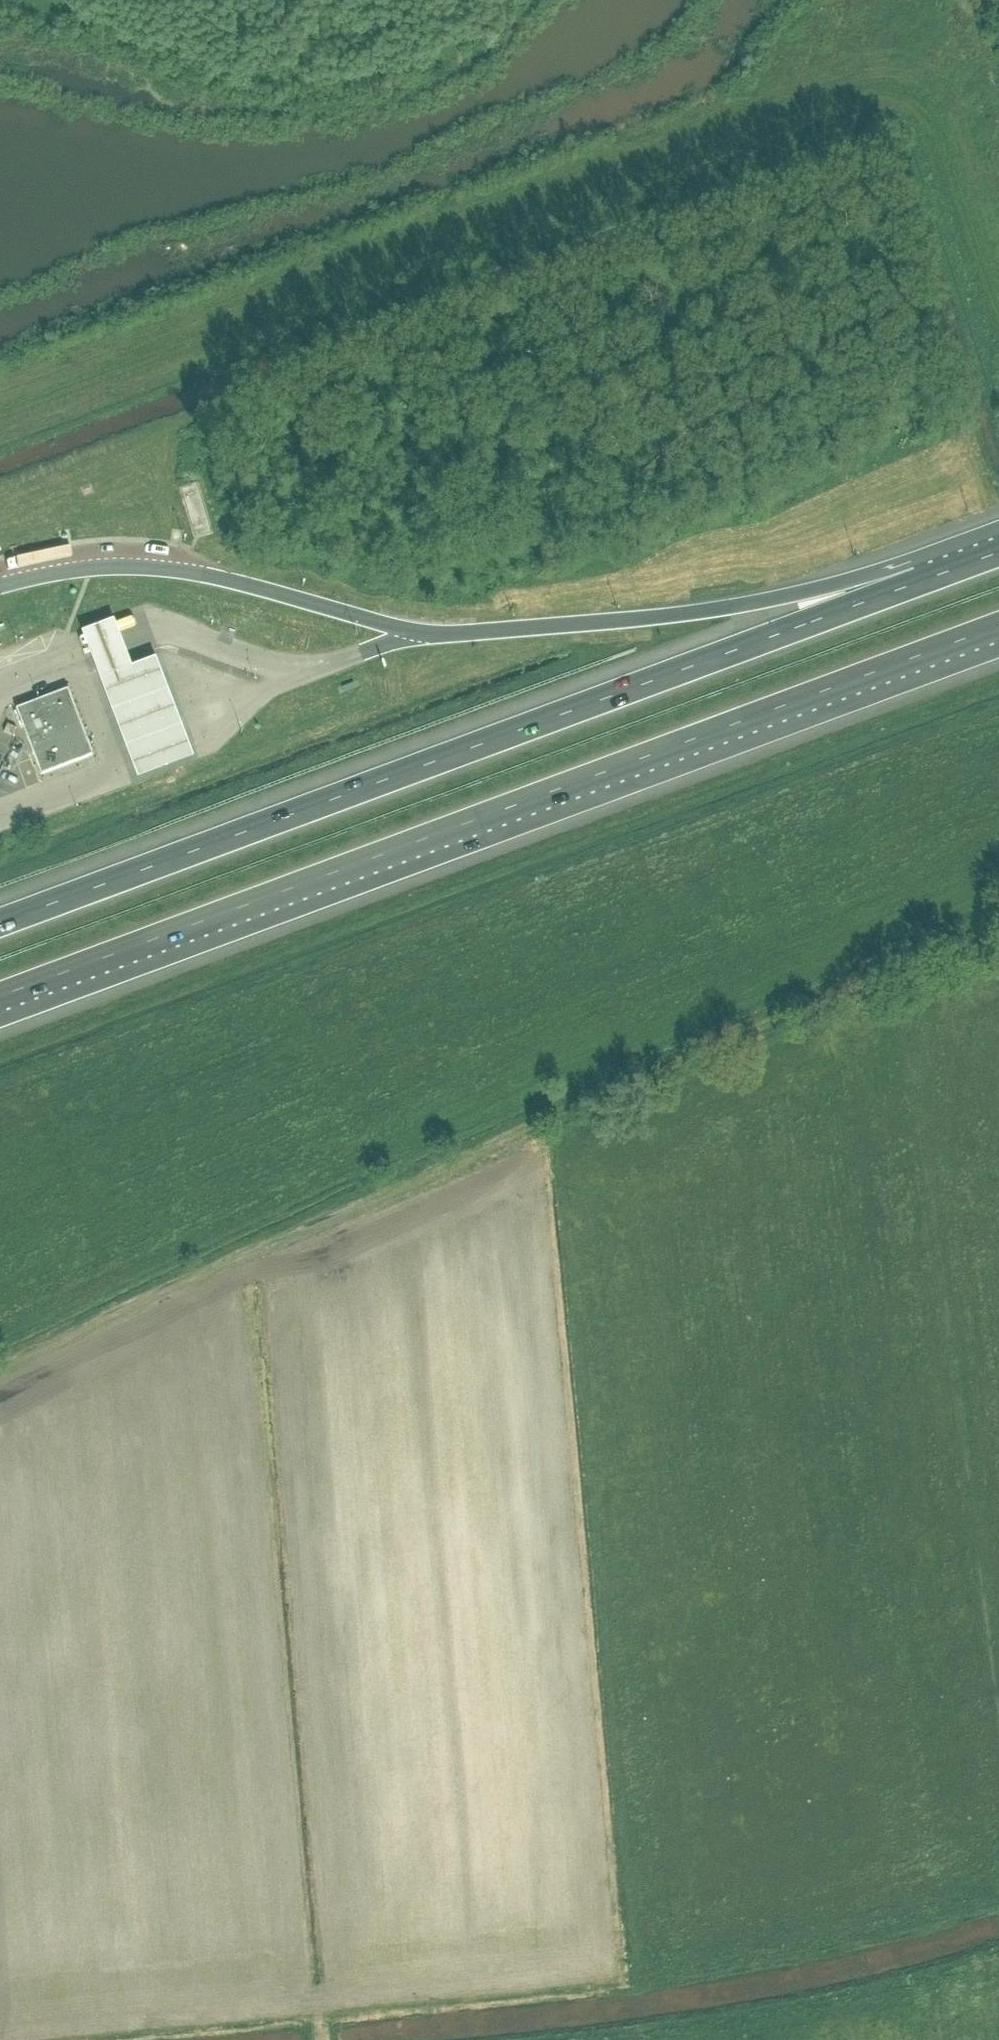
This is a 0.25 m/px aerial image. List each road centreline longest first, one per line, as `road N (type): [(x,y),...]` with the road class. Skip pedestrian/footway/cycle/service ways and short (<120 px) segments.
road 1 (track): [(998,927),(591,1097),(0,1364)]
road 2 (motorway): [(0,998),(998,629)]
road 3 (motorway): [(922,581),(0,921)]
road 4 (motorway): [(922,581),(624,621),(415,634)]

